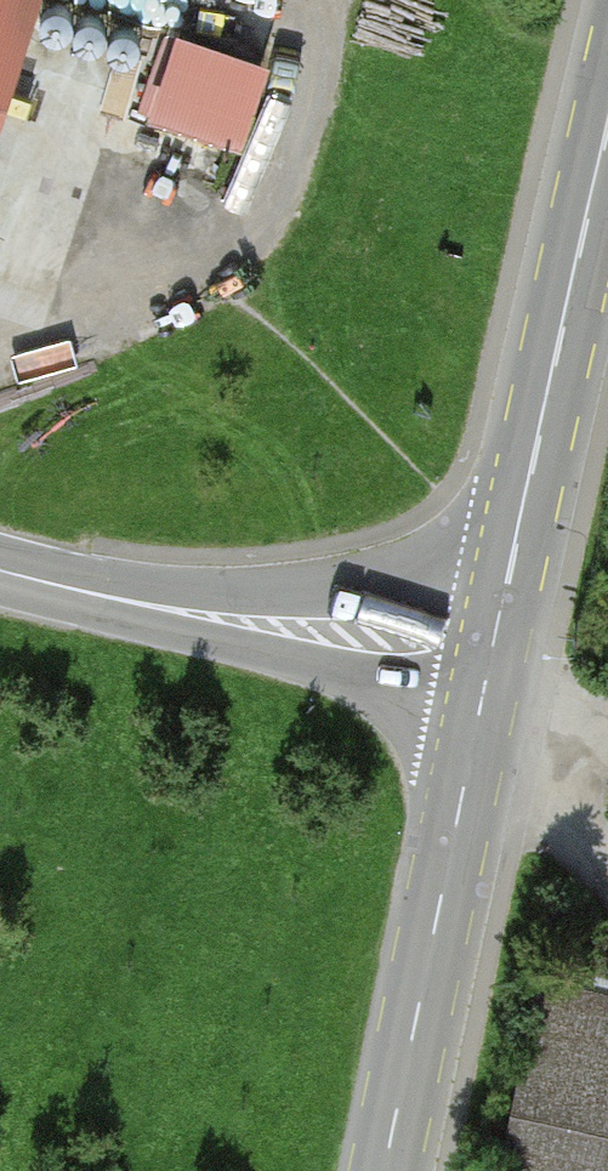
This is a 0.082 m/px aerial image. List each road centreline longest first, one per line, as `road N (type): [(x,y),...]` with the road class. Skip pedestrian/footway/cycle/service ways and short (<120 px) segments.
road 1 (tertiary): [(489,670),(607,126)]
road 2 (track): [(316,0),(245,230),(153,303),(0,369)]
road 3 (tertiary): [(385,1170),(489,670)]
road 4 (tertiary): [(489,670),(437,652),(108,598),(0,568)]

